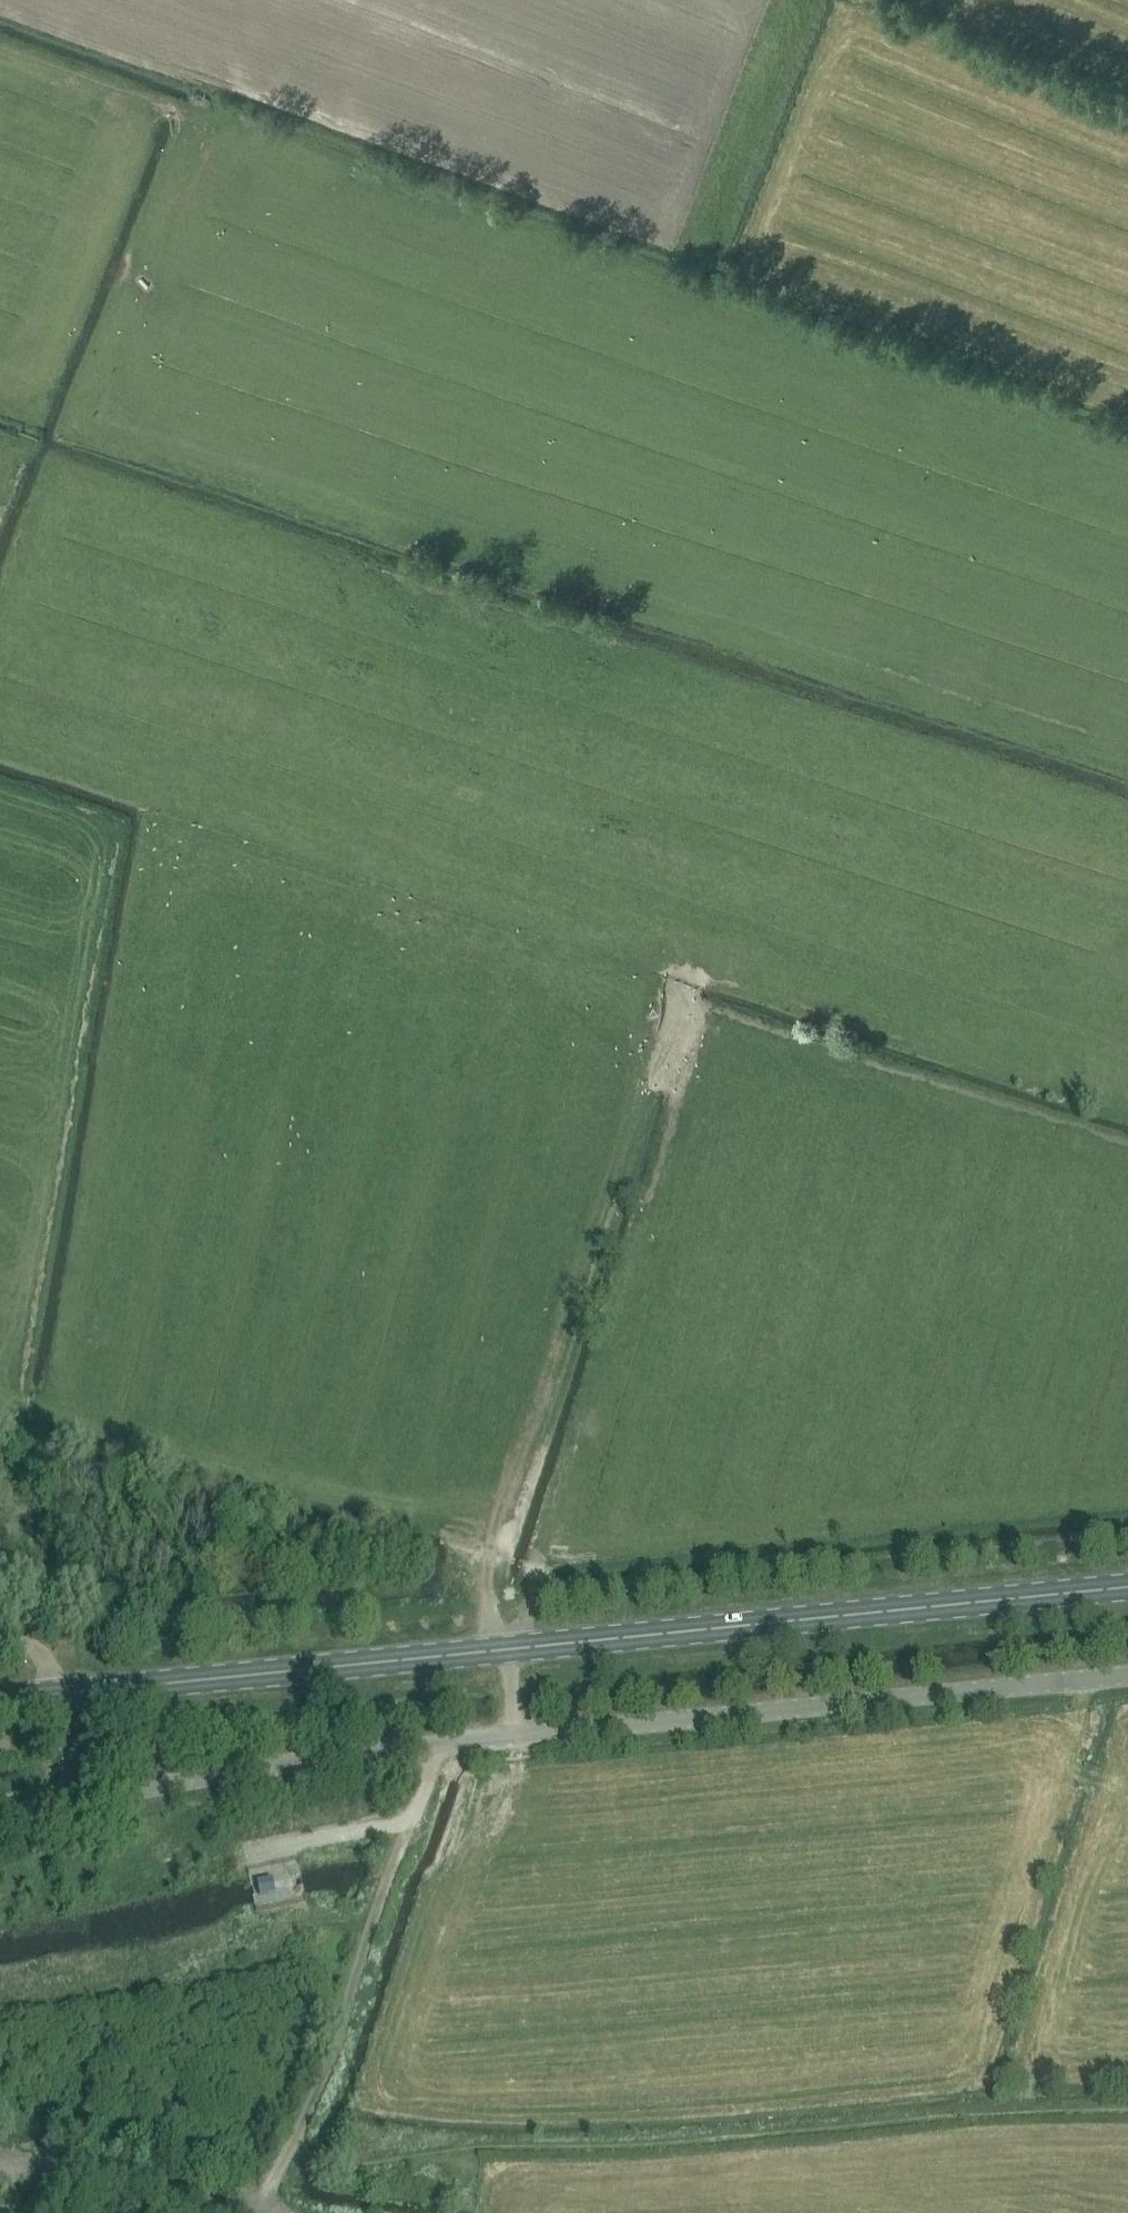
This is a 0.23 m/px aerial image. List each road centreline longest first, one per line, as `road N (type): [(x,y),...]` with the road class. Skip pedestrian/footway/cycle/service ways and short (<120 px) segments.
road 1 (unclassified): [(0,1817),(350,1753),(1127,1674)]
road 2 (primary): [(0,1700),(1127,1587)]
road 3 (track): [(290,2152),(269,2198),(243,2202),(0,2150)]

